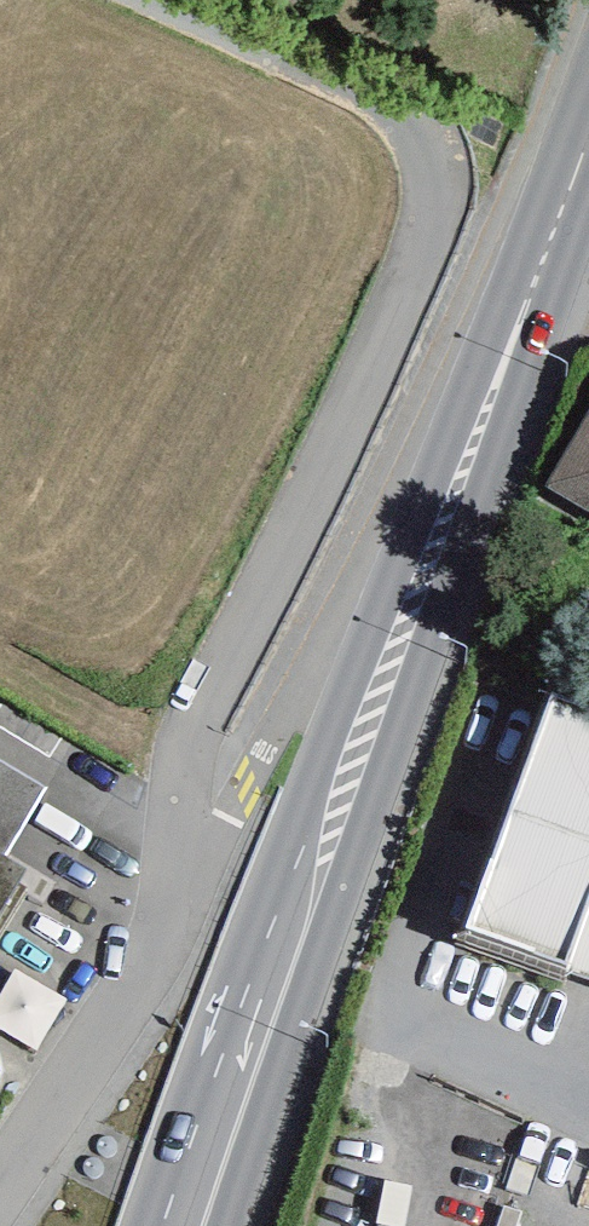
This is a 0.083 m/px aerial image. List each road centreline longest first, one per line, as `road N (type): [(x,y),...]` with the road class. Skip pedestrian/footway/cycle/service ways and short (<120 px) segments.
road 1 (unclassified): [(0,1188),(132,984),(153,939),(202,713),(439,195),(433,154),(402,115),(157,0)]
road 2 (secondary): [(588,139),(310,847),(184,1225)]

